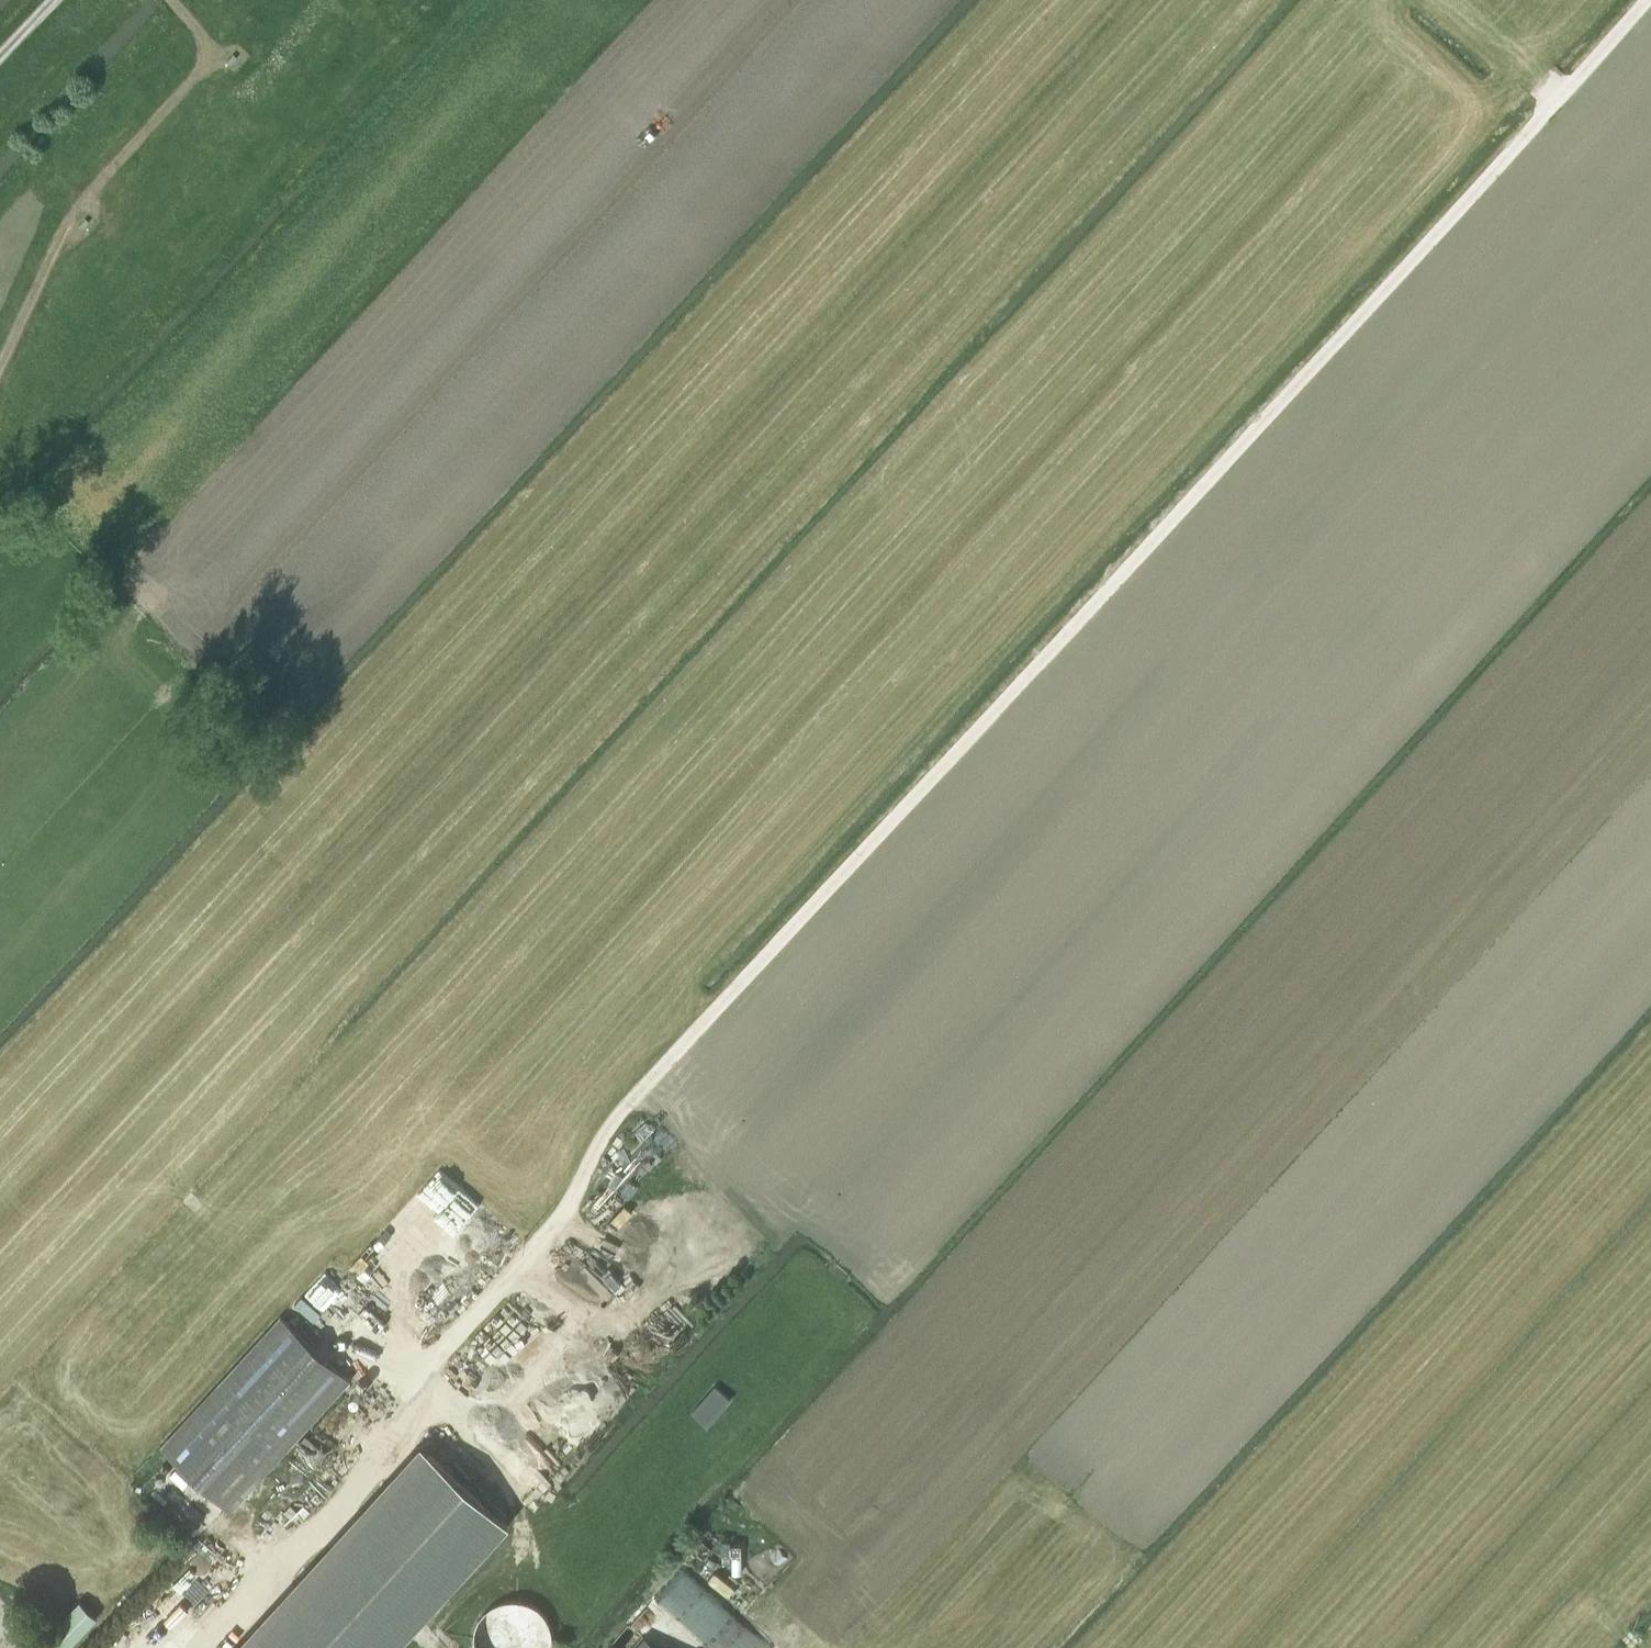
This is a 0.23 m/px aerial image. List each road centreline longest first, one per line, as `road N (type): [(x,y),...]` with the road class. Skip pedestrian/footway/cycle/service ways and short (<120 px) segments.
road 1 (track): [(425,1412),(435,1357),(544,1235),(603,1130),(1644,0)]

